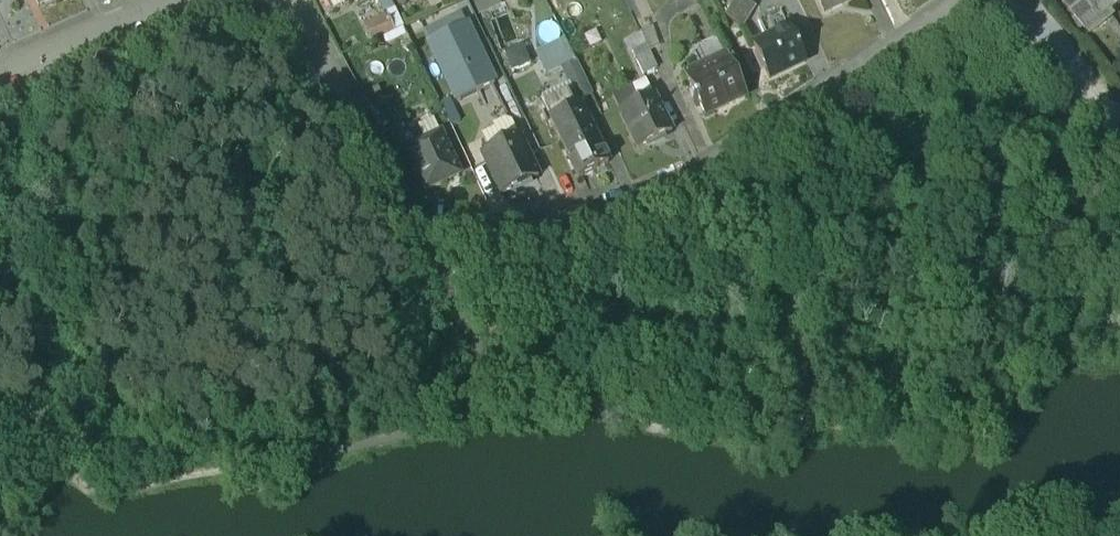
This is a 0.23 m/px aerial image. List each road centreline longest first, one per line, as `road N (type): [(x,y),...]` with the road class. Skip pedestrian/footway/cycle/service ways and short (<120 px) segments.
road 1 (residential): [(959,0),(676,185),(526,223),(431,234),(405,226),(285,0)]
road 2 (track): [(994,0),(1119,156)]
road 3 (residential): [(176,0),(0,78)]

